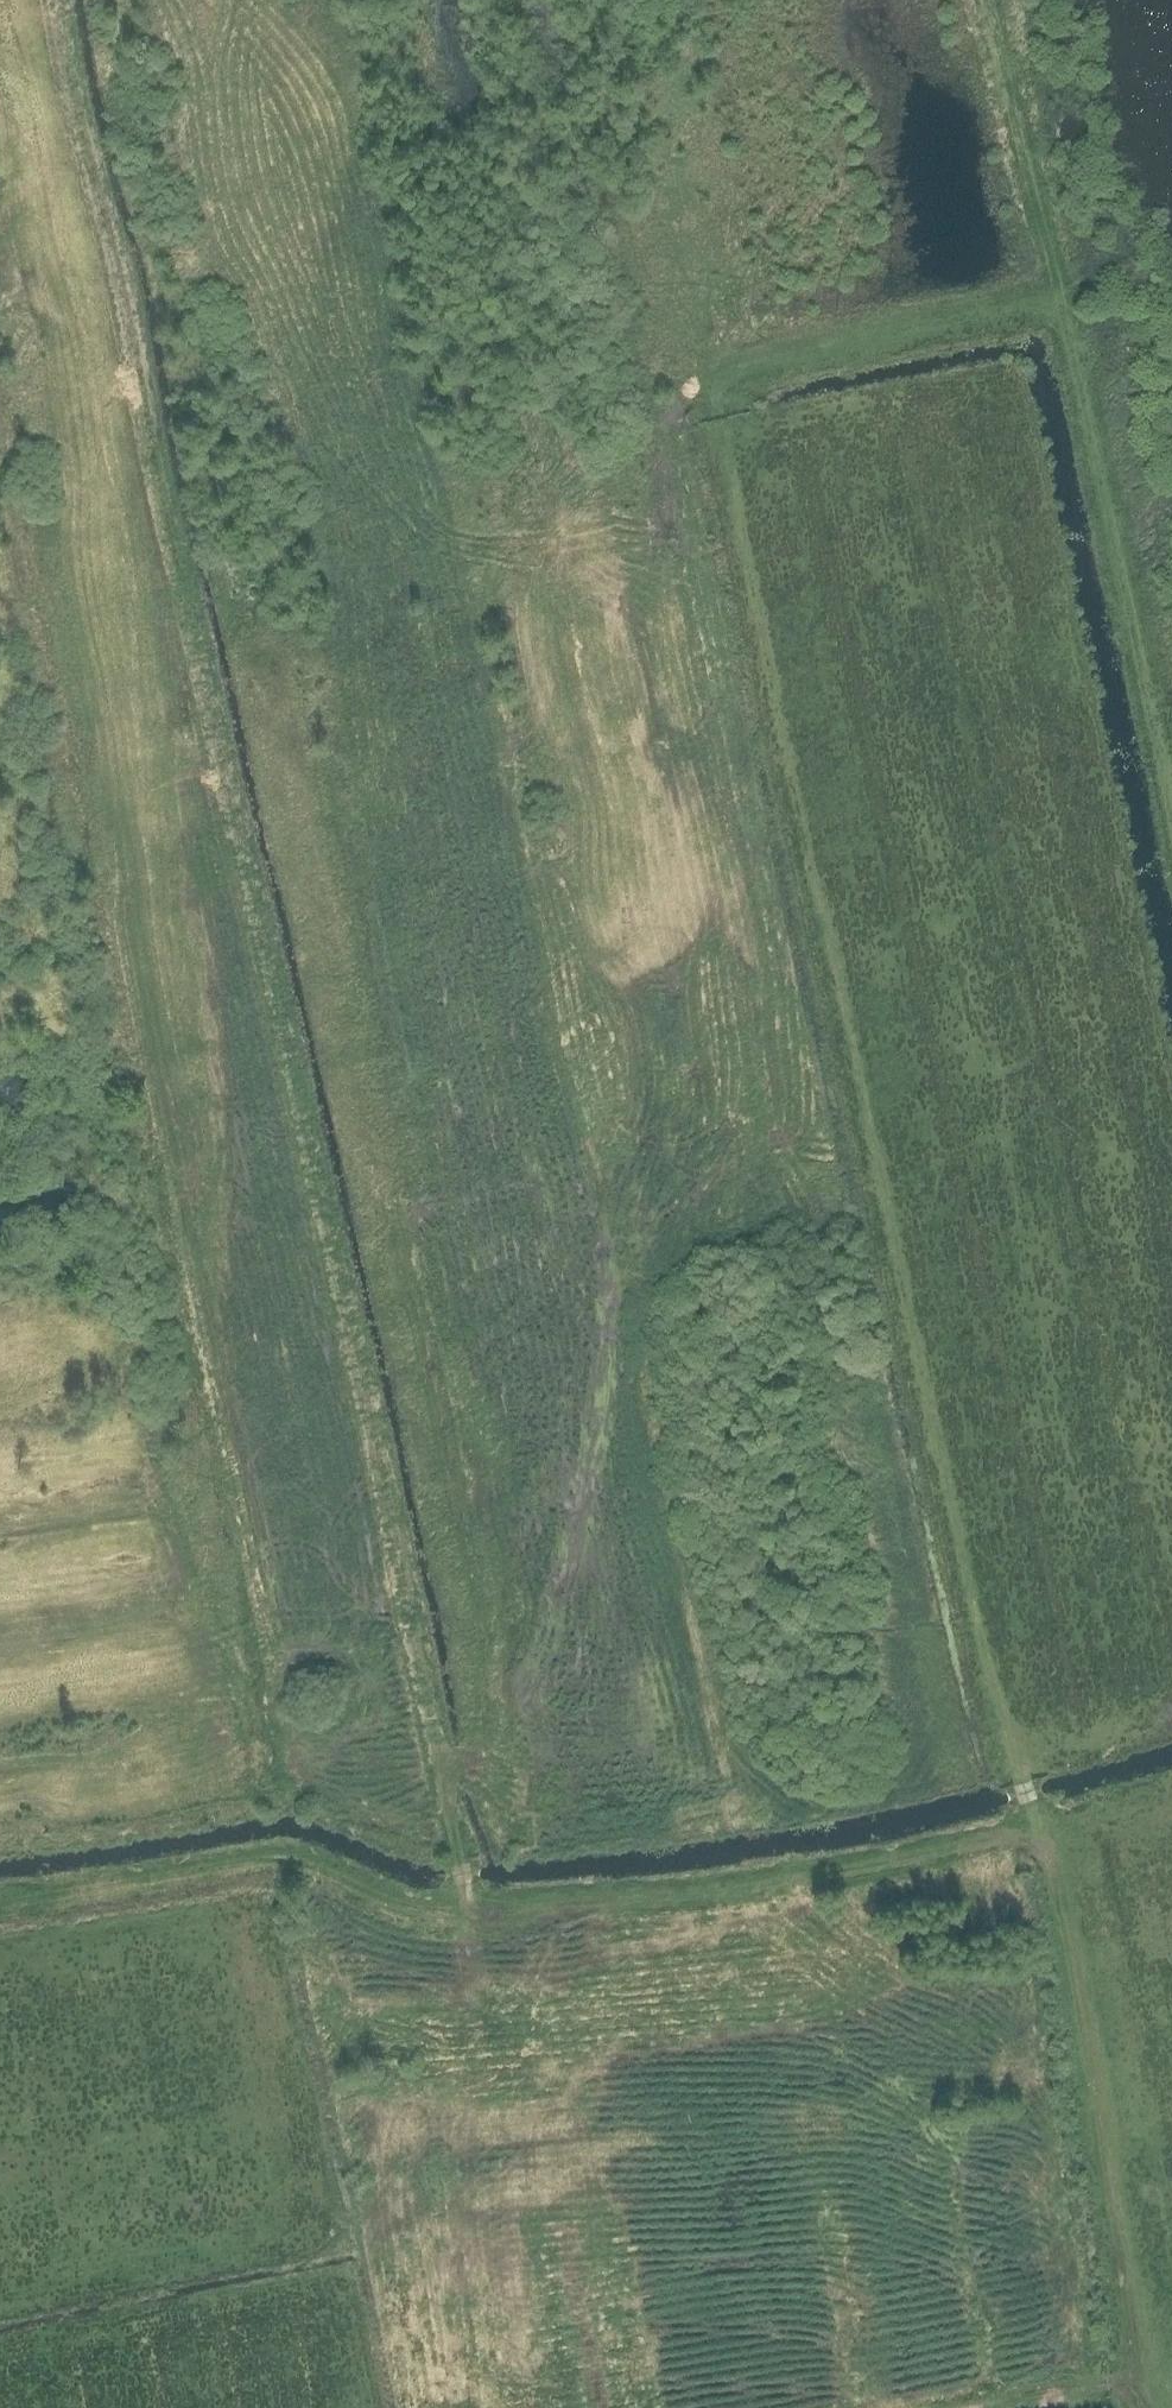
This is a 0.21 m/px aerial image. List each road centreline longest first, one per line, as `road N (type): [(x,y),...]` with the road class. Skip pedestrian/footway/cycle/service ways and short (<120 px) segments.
road 1 (track): [(472,1905),(64,0)]
road 2 (track): [(472,1905),(487,1915),(655,1900),(1007,1834),(1045,1850),(1058,1873),(1137,2407)]
road 3 (track): [(0,1902),(265,1859),(299,1860),(409,1906),(472,1905)]
road 4 (track): [(1134,2407),(1120,2390),(1007,2407)]

